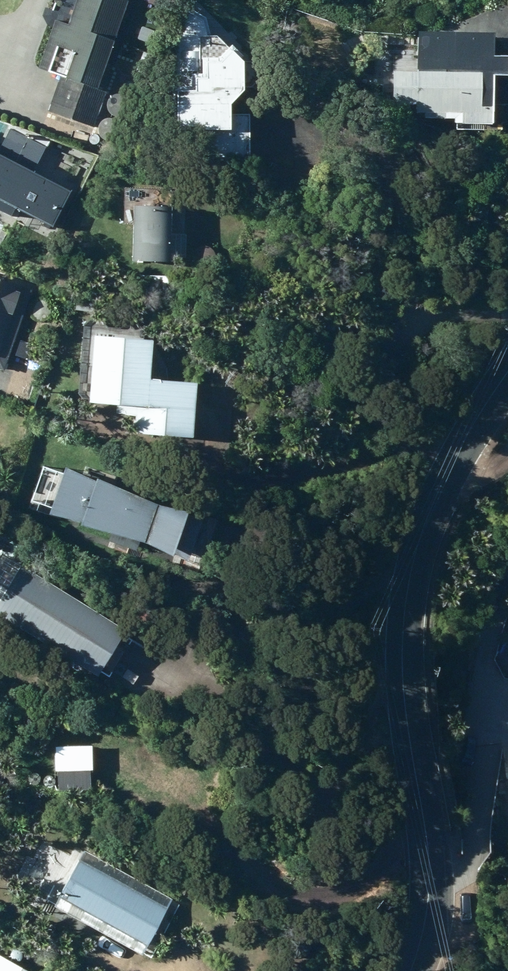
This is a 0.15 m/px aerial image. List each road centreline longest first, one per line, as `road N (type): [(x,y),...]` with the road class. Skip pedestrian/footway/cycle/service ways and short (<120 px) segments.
road 1 (tertiary): [(410,970),(429,904),(427,828),(403,683),(416,541),(471,426),(507,375)]

